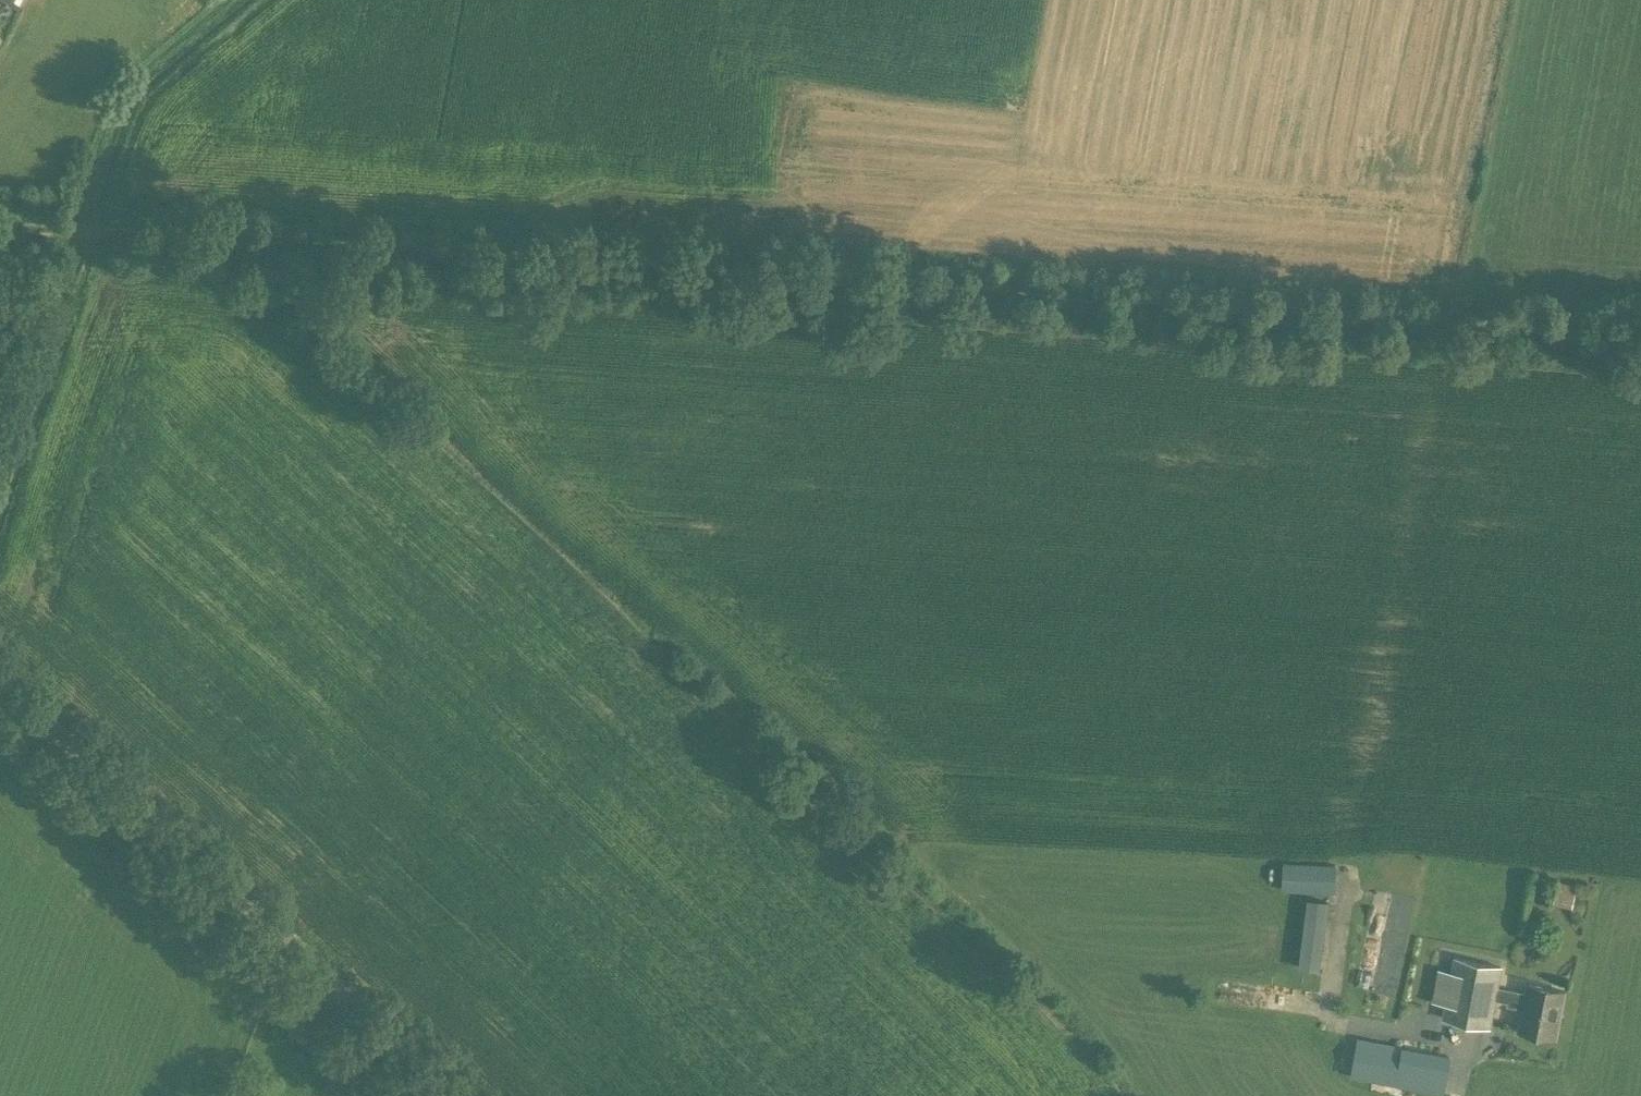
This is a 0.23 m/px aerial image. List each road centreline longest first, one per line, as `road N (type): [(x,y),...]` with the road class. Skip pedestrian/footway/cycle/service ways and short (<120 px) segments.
road 1 (unclassified): [(459,1095),(0,678)]

